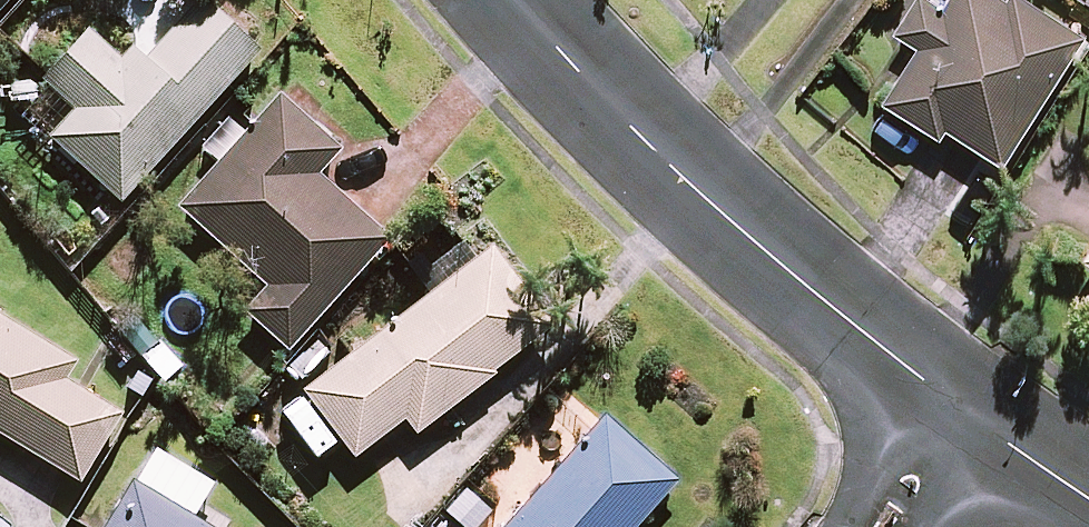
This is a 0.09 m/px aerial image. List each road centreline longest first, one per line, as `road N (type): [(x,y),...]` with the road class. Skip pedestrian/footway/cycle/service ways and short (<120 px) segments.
road 1 (tertiary): [(511,0),(641,142),(968,418)]
road 2 (tertiary): [(968,418),(1088,497)]
road 3 (residential): [(880,526),(968,418)]

